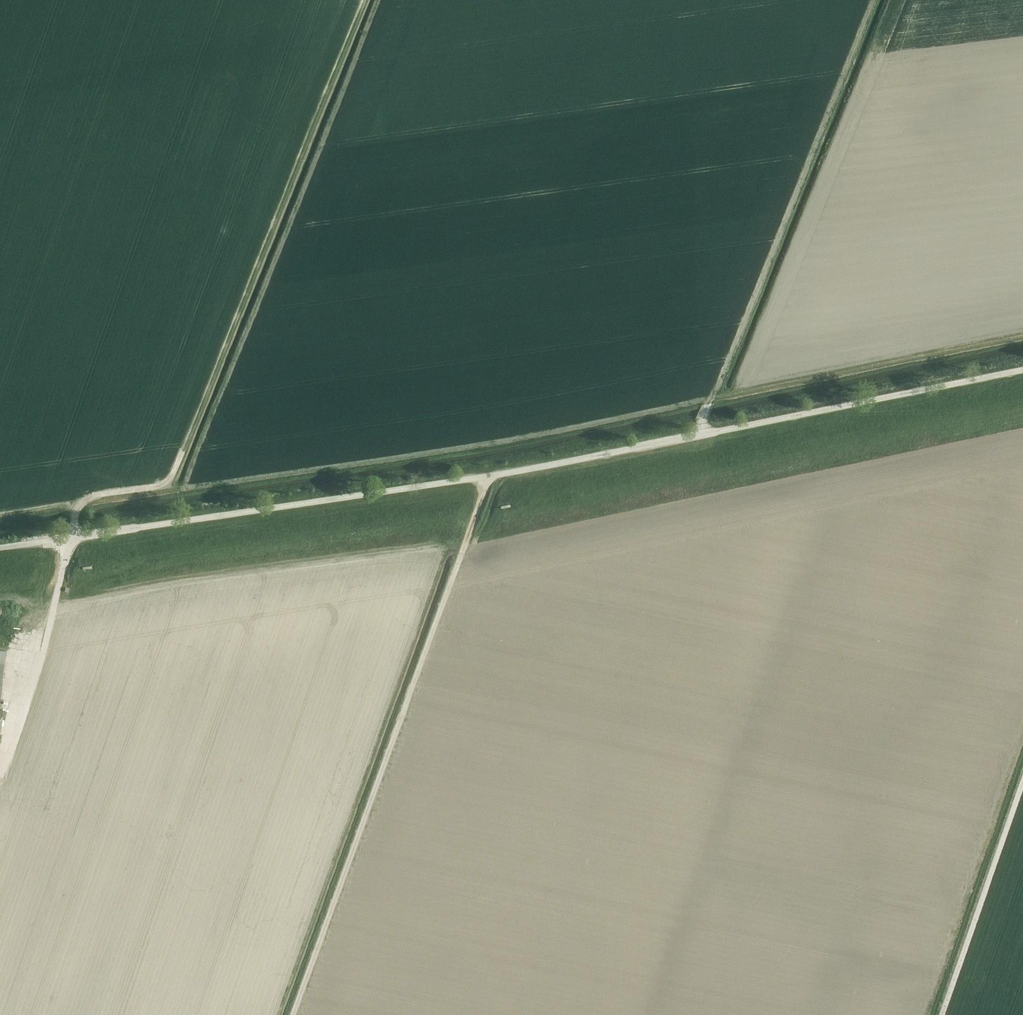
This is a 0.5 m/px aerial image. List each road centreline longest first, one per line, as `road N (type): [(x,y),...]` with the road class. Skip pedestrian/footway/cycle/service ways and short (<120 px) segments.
road 1 (unclassified): [(0,548),(488,476),(1022,369)]
road 2 (track): [(293,1014),(488,476)]
road 3 (track): [(941,1014),(1022,781)]

